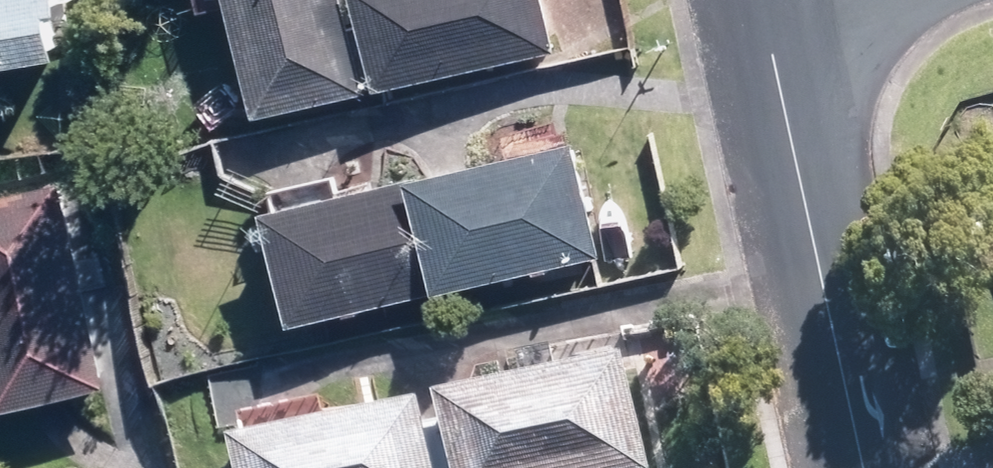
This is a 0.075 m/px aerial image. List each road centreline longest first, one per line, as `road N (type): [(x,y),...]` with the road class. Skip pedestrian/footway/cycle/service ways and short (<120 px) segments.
road 1 (residential): [(763,4),(864,467)]

